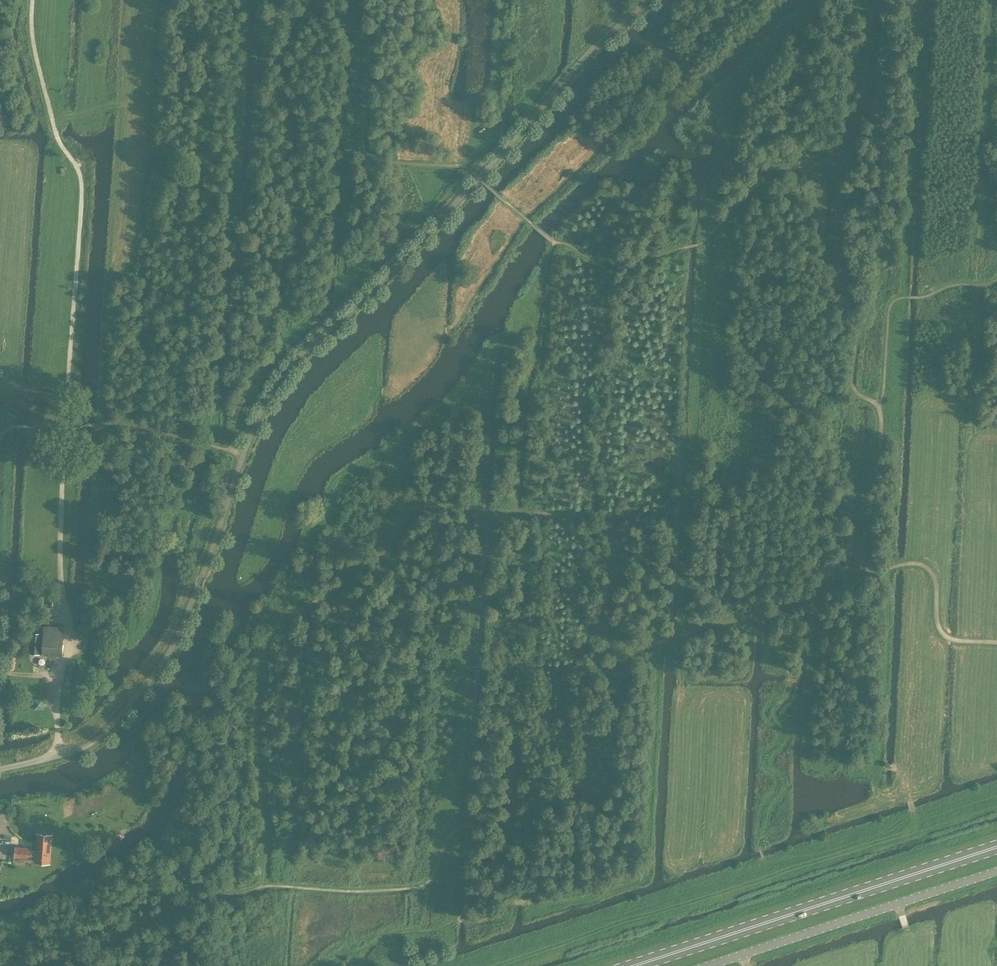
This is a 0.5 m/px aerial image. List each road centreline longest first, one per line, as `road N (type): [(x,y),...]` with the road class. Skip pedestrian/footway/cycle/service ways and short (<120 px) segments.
road 1 (primary): [(632,965),(996,847)]
road 2 (unclassified): [(996,871),(708,965)]

